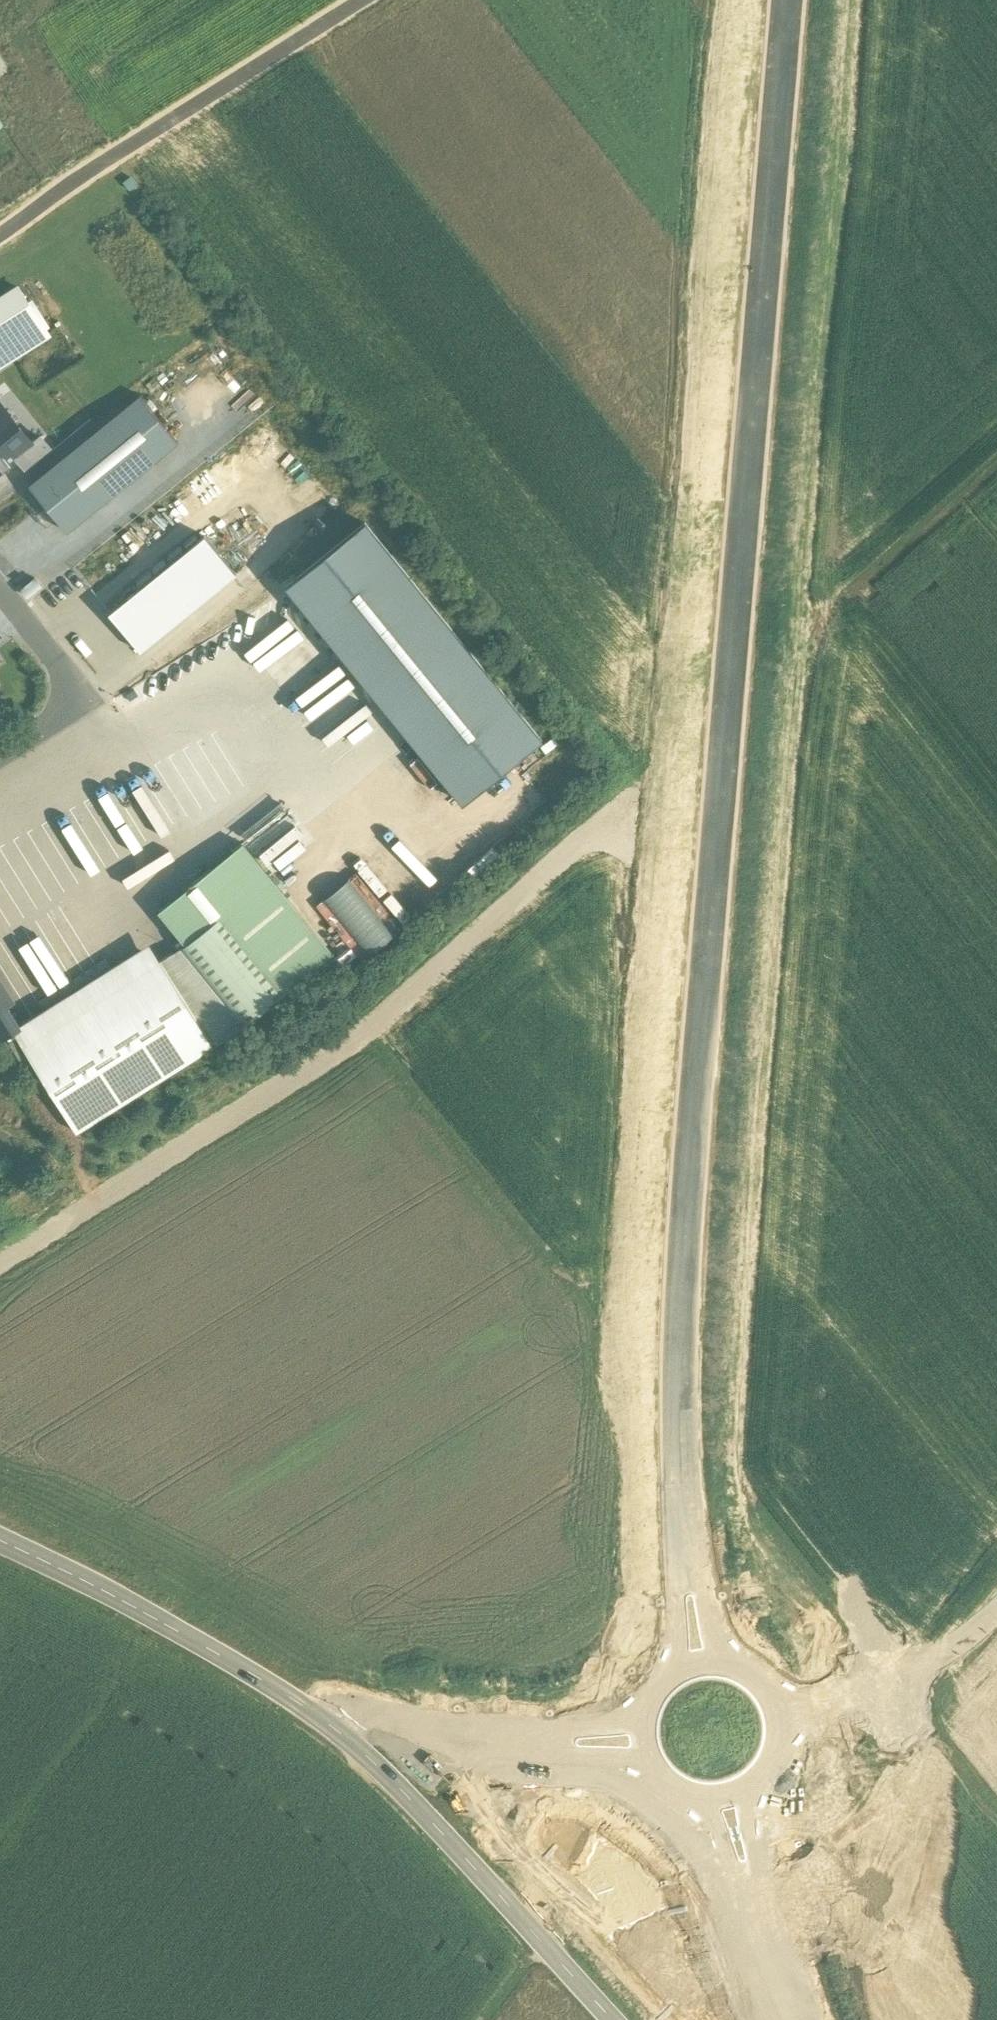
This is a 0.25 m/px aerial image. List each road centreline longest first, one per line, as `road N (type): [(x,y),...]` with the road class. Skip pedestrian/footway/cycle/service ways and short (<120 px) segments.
road 1 (track): [(721,0),(621,1183),(617,1301),(631,1615),(615,1638),(592,1649),(442,1654),(423,1681),(413,1724)]
road 2 (track): [(896,1680),(768,1394),(754,1300),(860,0)]
road 3 (tertiary): [(786,0),(681,1292),(684,1548)]
road 4 (track): [(655,782),(367,1024),(0,1263)]
road 5 (tertiary): [(529,1740),(413,1724),(315,1695),(0,1541)]
road 6 (track): [(362,0),(0,229)]
road 7 (residential): [(0,590),(56,658),(68,699),(53,722),(0,756)]
road 8 (track): [(996,1639),(928,1723),(996,1808)]
road 9 (track): [(814,550),(884,552),(916,538),(996,468)]
road 10 (tertiary): [(751,1784),(776,1752),(777,1716),(755,1677),(727,1662)]
road 11 (tertiary): [(697,1797),(759,1914)]
road 12 (tertiary): [(759,1914),(751,1784)]
road 13 (tertiary): [(529,1740),(651,1764)]
road 14 (tertiary): [(684,1548),(673,1671)]
road 15 (tertiary): [(727,1662),(684,1548)]
road 16 (track): [(896,1680),(996,1613)]
road 17 (tertiary): [(644,1710),(620,1722),(529,1740)]

